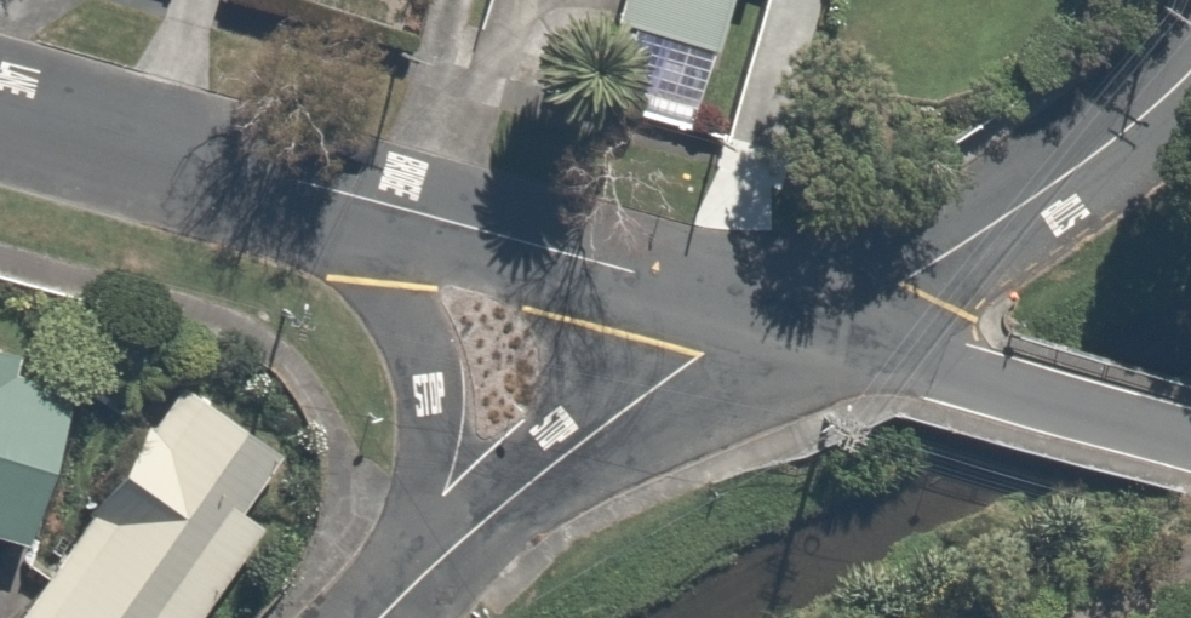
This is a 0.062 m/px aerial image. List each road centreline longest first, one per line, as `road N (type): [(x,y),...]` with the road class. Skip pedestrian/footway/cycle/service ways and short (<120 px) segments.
road 1 (residential): [(796,326),(704,359),(408,586)]
road 2 (residential): [(1190,79),(1023,206),(899,282),(796,326)]
road 3 (residential): [(796,326),(349,196)]
road 4 (residential): [(1190,443),(796,326)]
road 5 (residential): [(408,586),(430,393),(425,355),(349,196)]
road 6 (residential): [(349,196),(0,100)]

